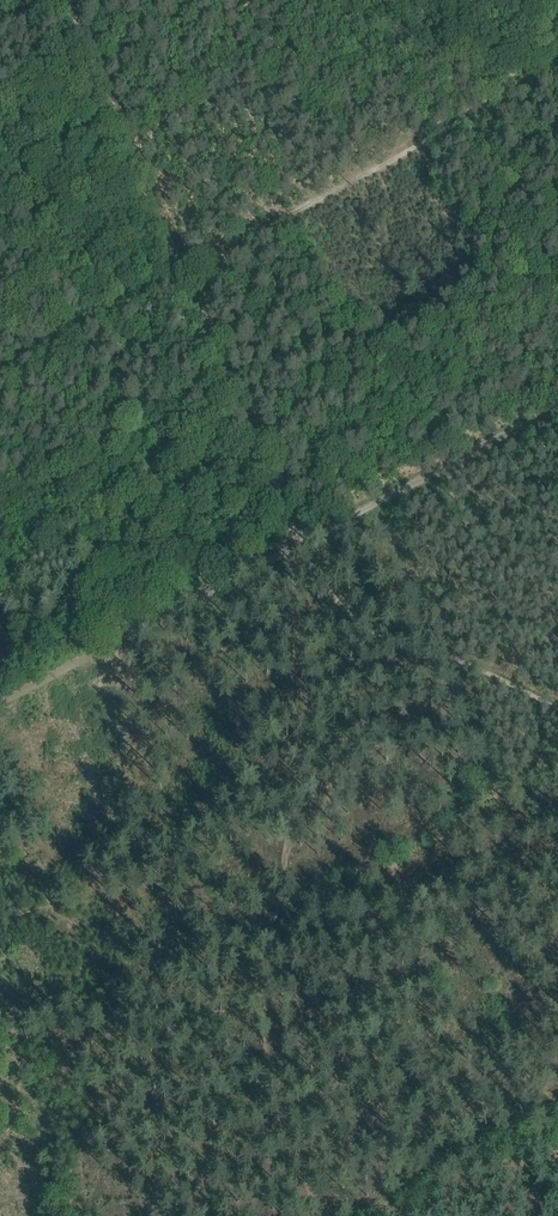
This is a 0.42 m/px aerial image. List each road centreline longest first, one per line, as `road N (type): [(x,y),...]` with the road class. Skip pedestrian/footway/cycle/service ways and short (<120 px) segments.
road 1 (track): [(331,1215),(300,1168),(267,1071),(263,953),(293,706),(281,607),(281,571),(293,544)]
road 2 (track): [(293,544),(0,699)]
road 3 (track): [(557,405),(310,534)]

